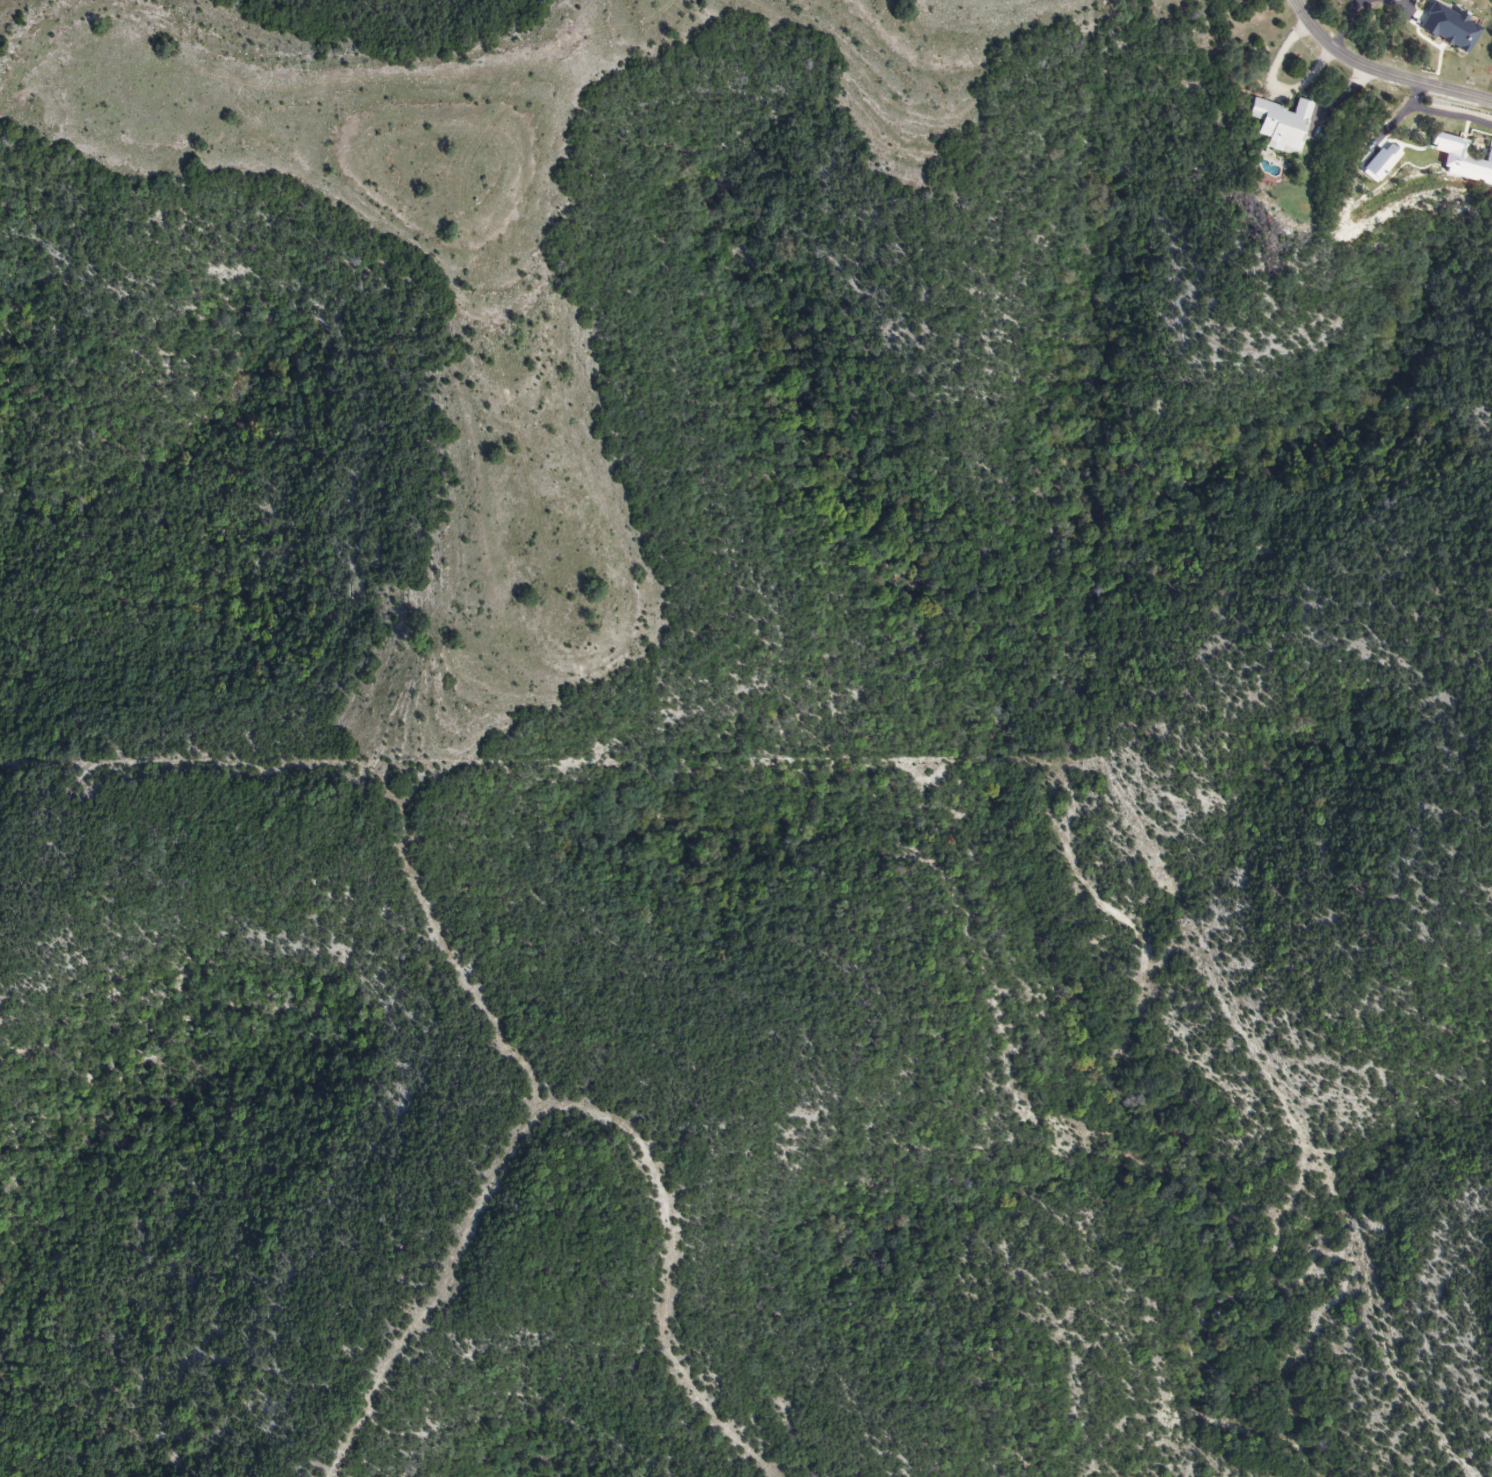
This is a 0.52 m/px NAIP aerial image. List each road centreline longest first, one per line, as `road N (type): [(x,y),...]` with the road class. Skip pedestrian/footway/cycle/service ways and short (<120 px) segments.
road 1 (residential): [(1491,103),(1335,50),(1296,0)]

